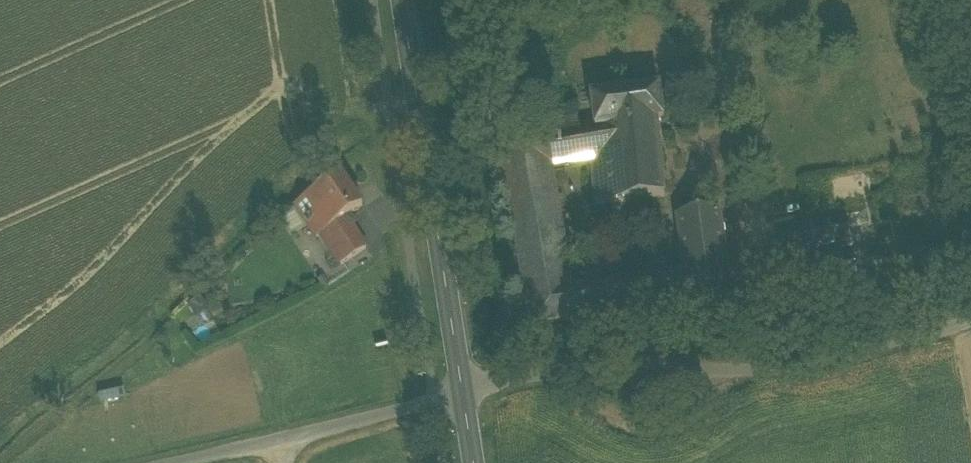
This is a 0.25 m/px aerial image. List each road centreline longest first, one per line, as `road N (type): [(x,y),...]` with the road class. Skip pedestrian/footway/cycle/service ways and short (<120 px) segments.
road 1 (unclassified): [(462,390),(648,369),(807,372),(970,314)]
road 2 (secondary): [(462,390),(401,0)]
road 3 (unclassified): [(150,462),(462,390)]

